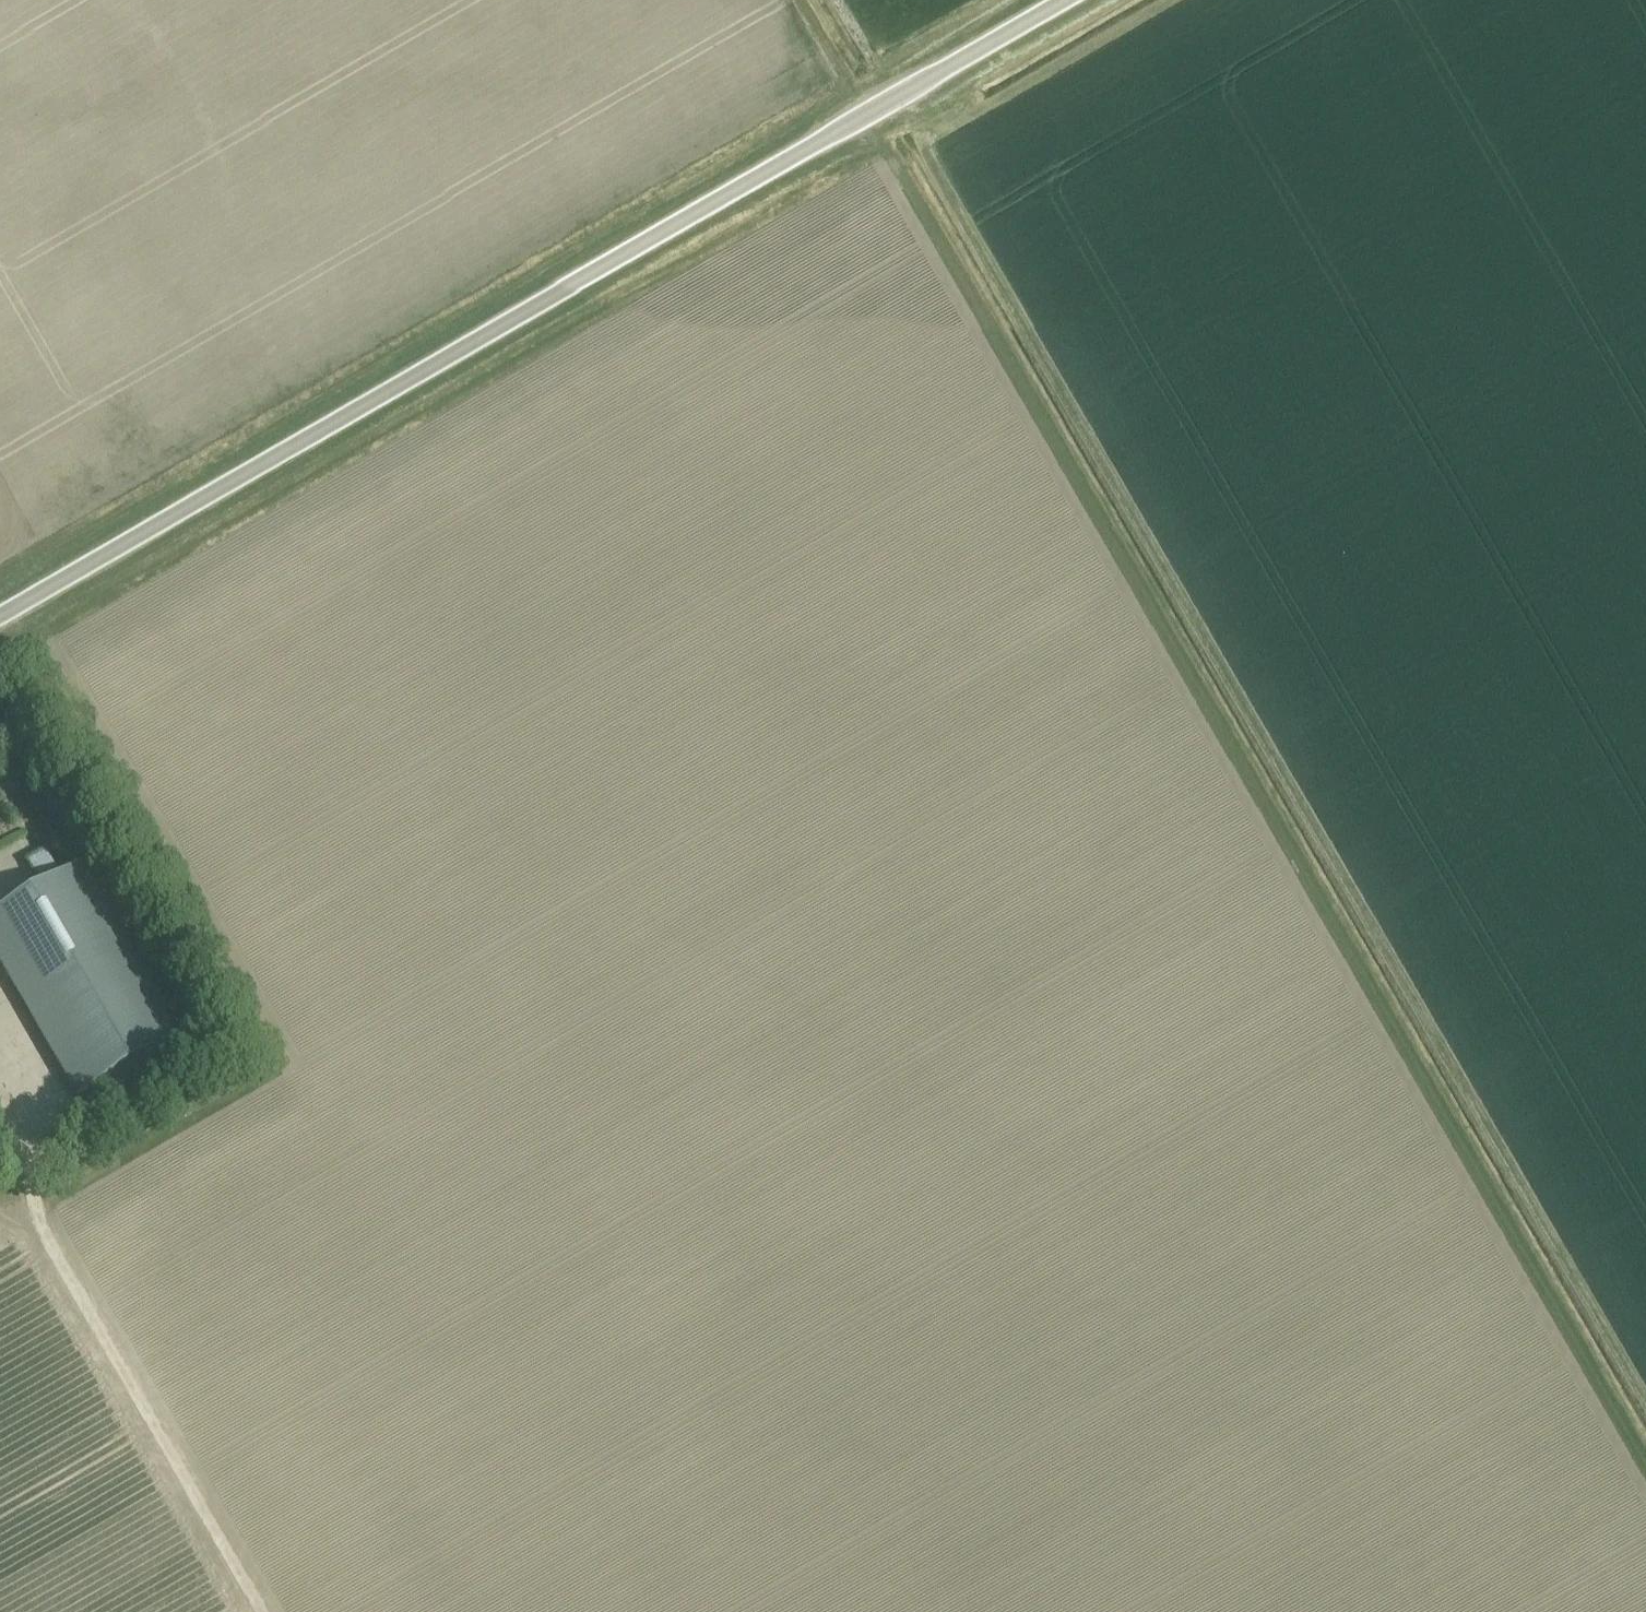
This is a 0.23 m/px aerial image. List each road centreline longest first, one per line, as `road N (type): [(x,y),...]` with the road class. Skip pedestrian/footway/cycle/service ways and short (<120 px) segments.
road 1 (unclassified): [(0,614),(1066,0)]

